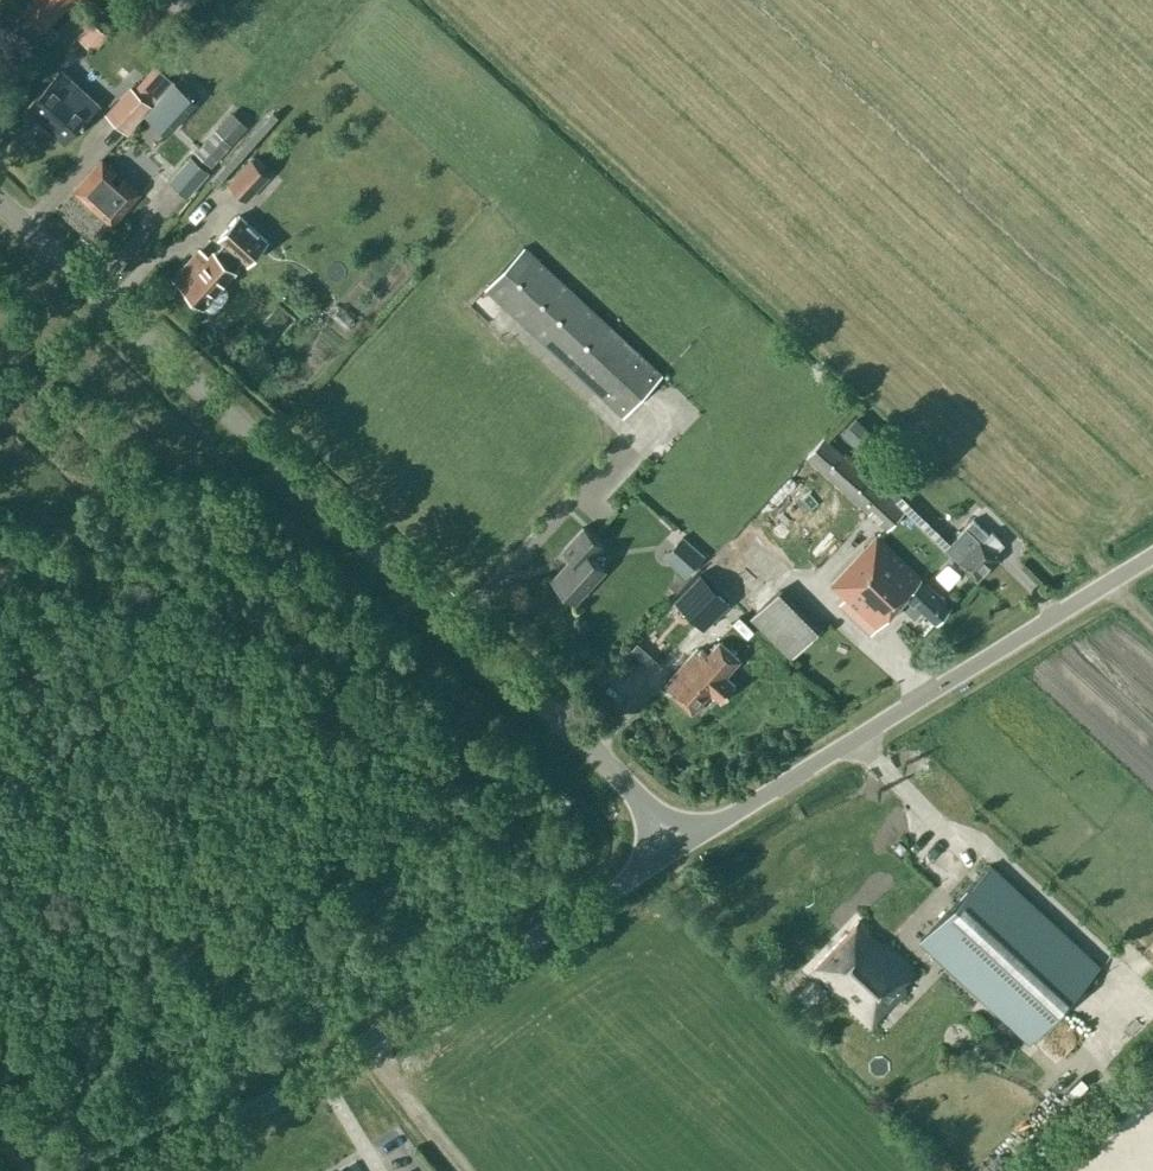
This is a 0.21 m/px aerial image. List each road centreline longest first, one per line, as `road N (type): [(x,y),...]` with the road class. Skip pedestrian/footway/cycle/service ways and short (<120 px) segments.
road 1 (unclassified): [(677,848),(618,776),(0,202)]
road 2 (unclassified): [(155,1170),(677,848)]
road 3 (unclassified): [(677,848),(1152,555)]

